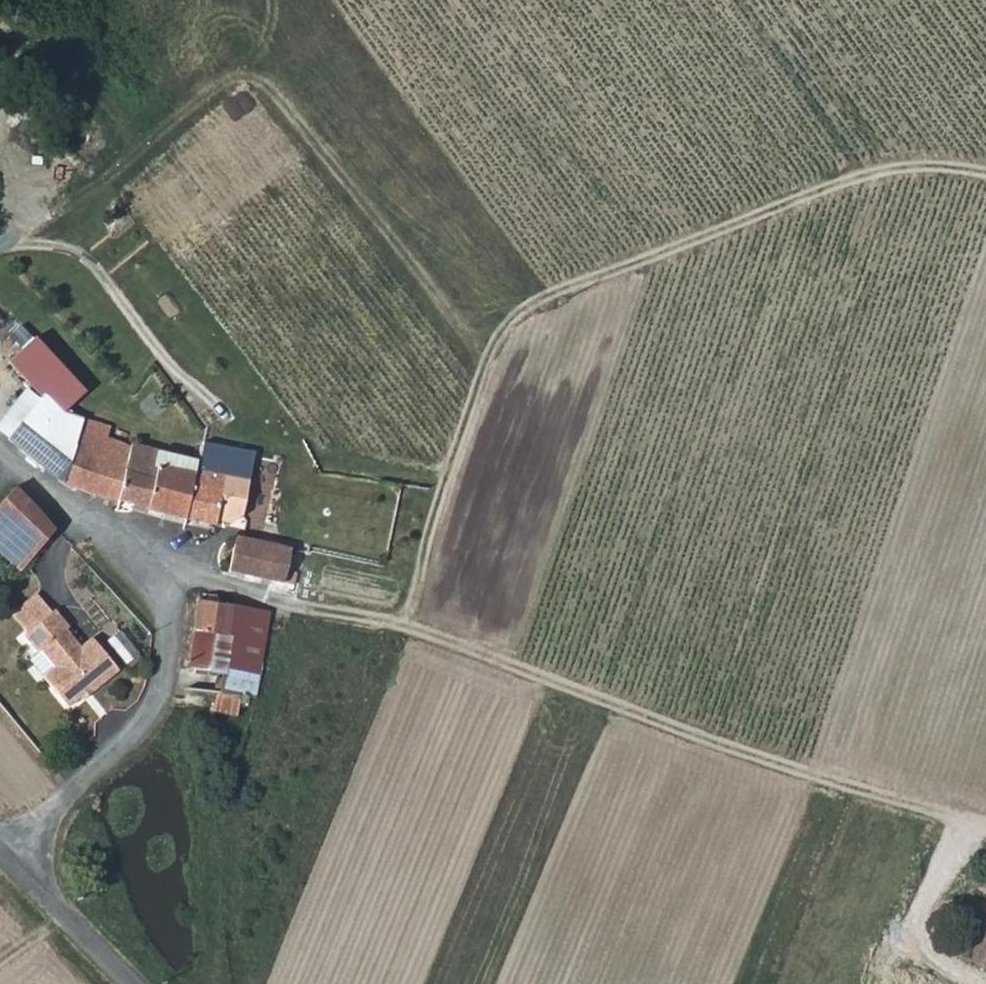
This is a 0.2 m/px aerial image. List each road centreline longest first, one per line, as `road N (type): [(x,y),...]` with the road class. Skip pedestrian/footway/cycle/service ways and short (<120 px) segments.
road 1 (track): [(985,820),(898,800),(398,624),(224,587),(140,587)]
road 2 (track): [(398,624),(487,361),(536,301),(854,175),(904,165),(985,172)]
road 3 (residential): [(0,444),(135,579),(163,619),(170,669),(162,706),(129,749),(3,852)]
road 4 (unclassified): [(133,983),(3,852)]

